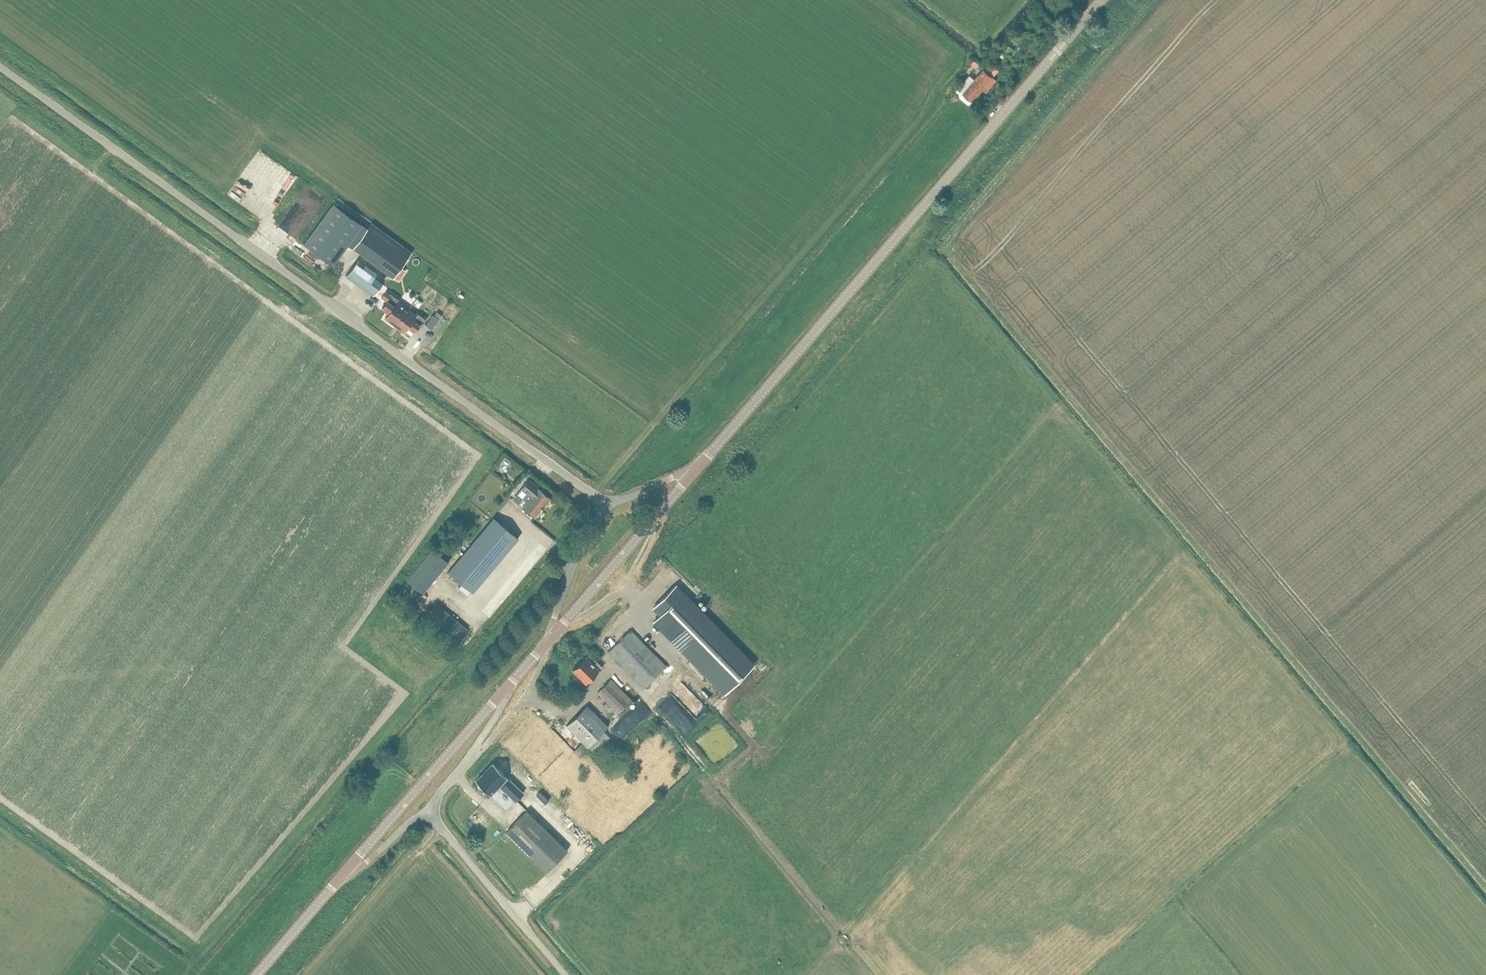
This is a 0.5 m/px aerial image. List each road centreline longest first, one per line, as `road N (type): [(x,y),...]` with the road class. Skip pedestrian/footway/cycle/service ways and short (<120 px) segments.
road 1 (unclassified): [(604,504),(0,70)]
road 2 (secondary): [(702,464),(1101,0)]
road 3 (secondary): [(344,872),(502,691)]
road 4 (secondary): [(547,641),(702,464)]
road 5 (unclassified): [(568,974),(429,814)]
road 6 (unclassified): [(547,641),(604,504)]
road 7 (unclassified): [(429,814),(501,708),(502,691)]
road 8 (secondary): [(256,974),(344,872)]

